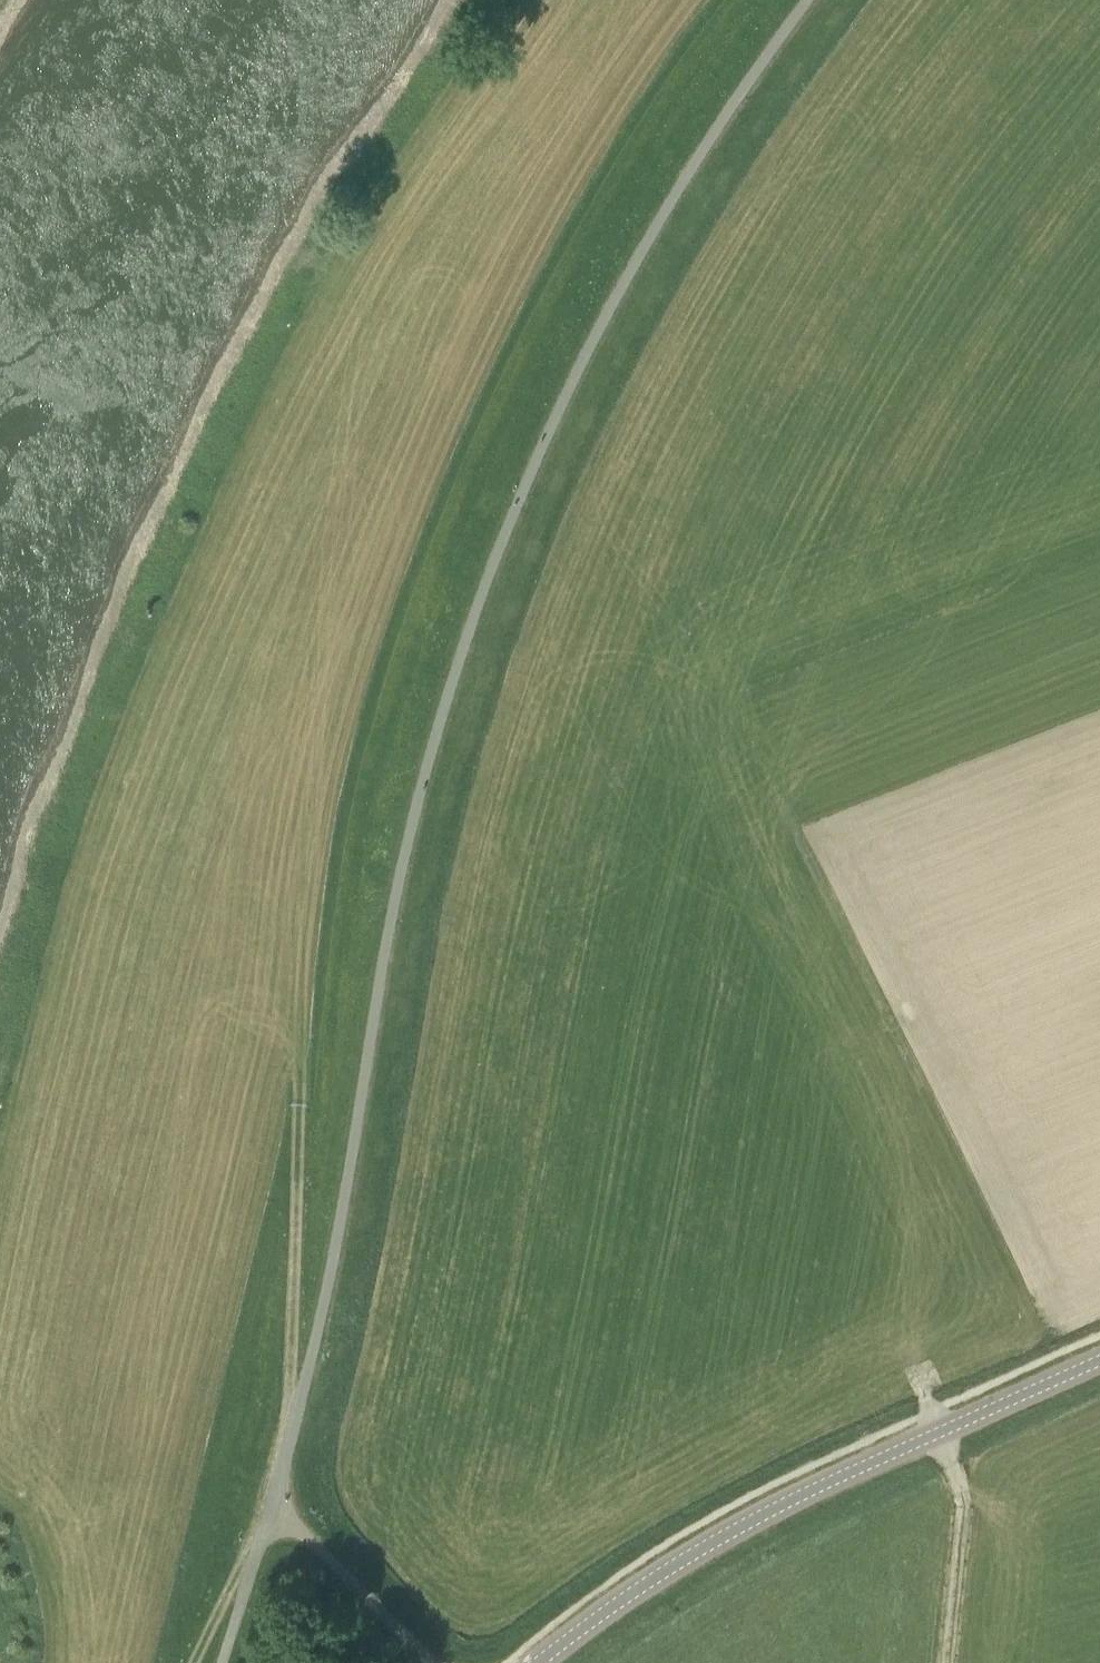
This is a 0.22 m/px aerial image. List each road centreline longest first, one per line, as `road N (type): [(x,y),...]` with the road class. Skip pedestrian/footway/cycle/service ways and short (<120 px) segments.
road 1 (tertiary): [(537,1662),(761,1517),(936,1437)]
road 2 (unclassified): [(947,1662),(960,1495),(936,1437)]
road 3 (tertiary): [(936,1437),(1099,1365)]

